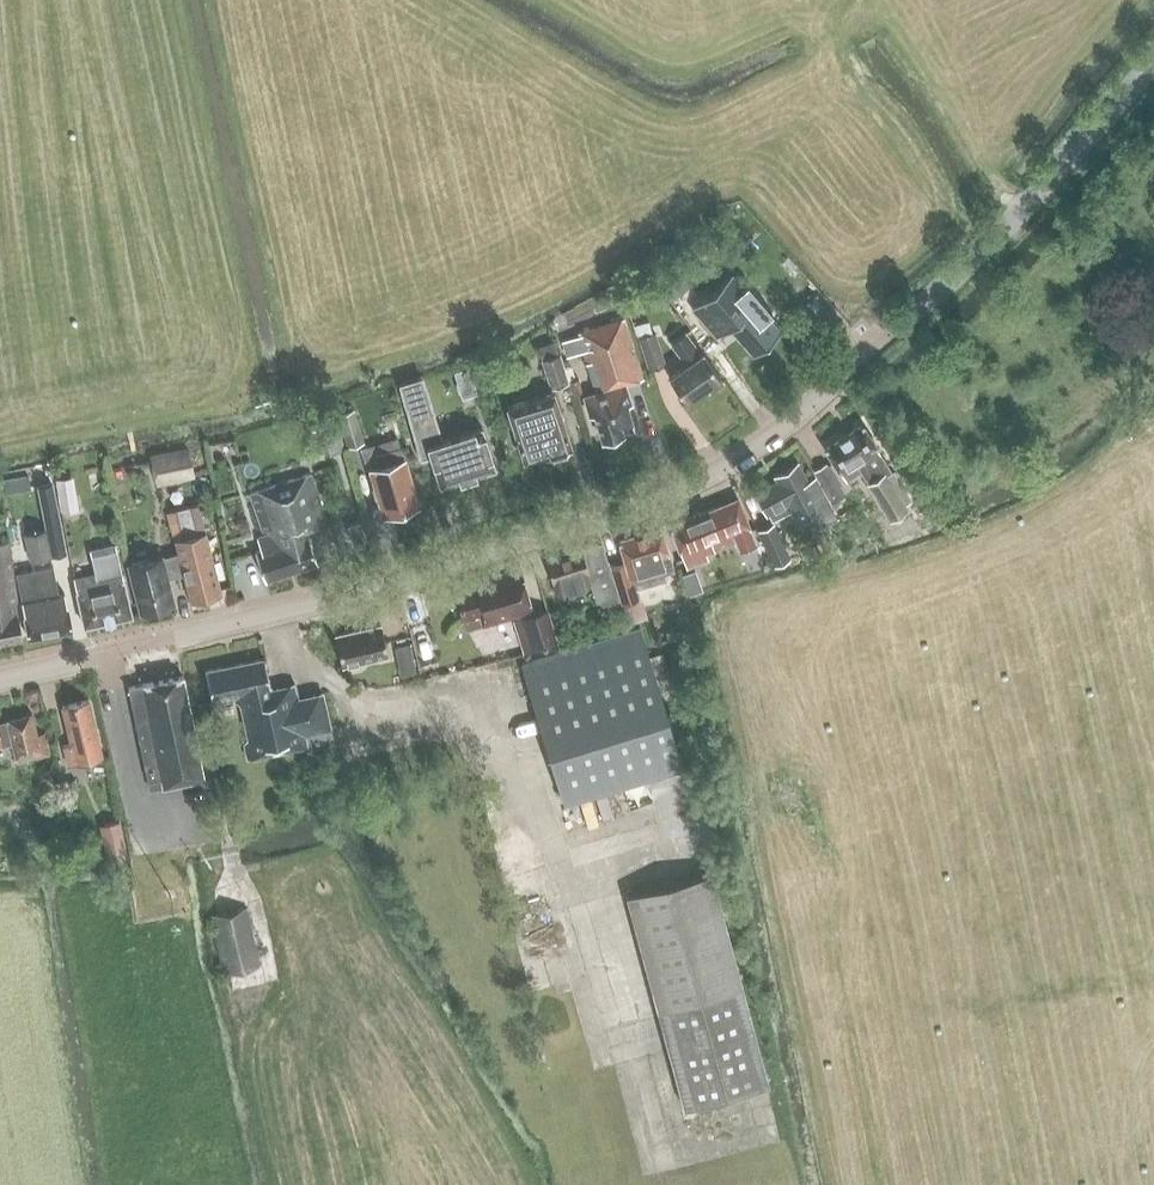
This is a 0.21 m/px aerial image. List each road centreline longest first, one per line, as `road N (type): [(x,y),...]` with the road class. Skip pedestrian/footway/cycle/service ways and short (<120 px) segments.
road 1 (tertiary): [(0,675),(496,554),(728,465),(835,400),(974,270),(1153,67)]

